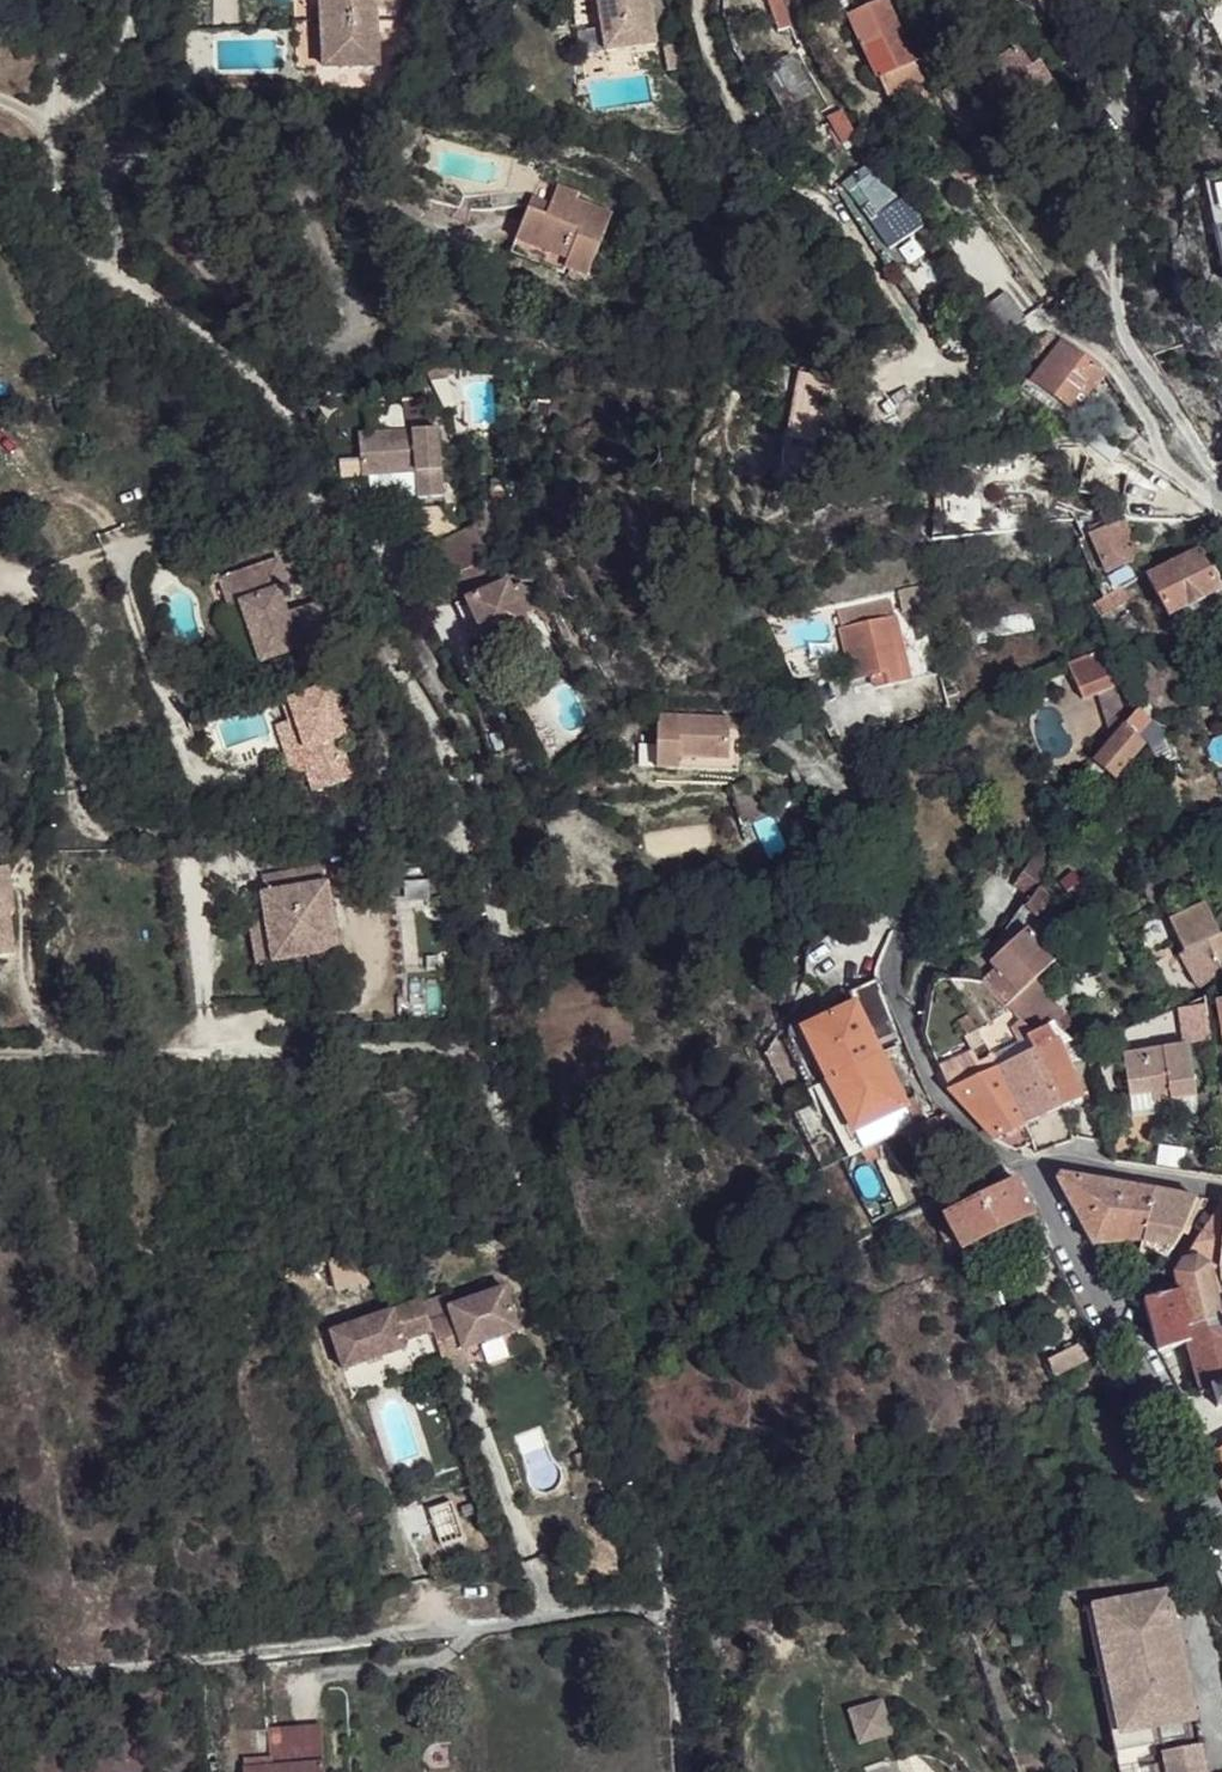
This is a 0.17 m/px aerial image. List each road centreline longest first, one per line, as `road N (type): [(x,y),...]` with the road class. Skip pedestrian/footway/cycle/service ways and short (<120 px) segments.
road 1 (unclassified): [(681,1771),(658,1531),(504,1135),(493,1072),(492,920),(445,754),(383,648),(276,399),(226,352),(117,276),(80,238),(64,195),(55,124),(90,0)]
road 2 (track): [(670,1611),(561,1614),(0,1682)]
road 3 (unclassified): [(1091,0),(1111,47),(1129,127),(1109,267),(1118,310),(1221,504)]
road 4 (unclassified): [(1027,1174),(941,1100),(896,991),(911,893),(863,819)]
road 5 (unclassified): [(1221,1533),(1099,1299)]
road 6 (unclassified): [(1221,1186),(1056,1167),(1027,1174)]
road 7 (unclassified): [(1099,1299),(1161,1283),(1221,1186)]
road 8 (unclassified): [(1099,1299),(1027,1174)]

